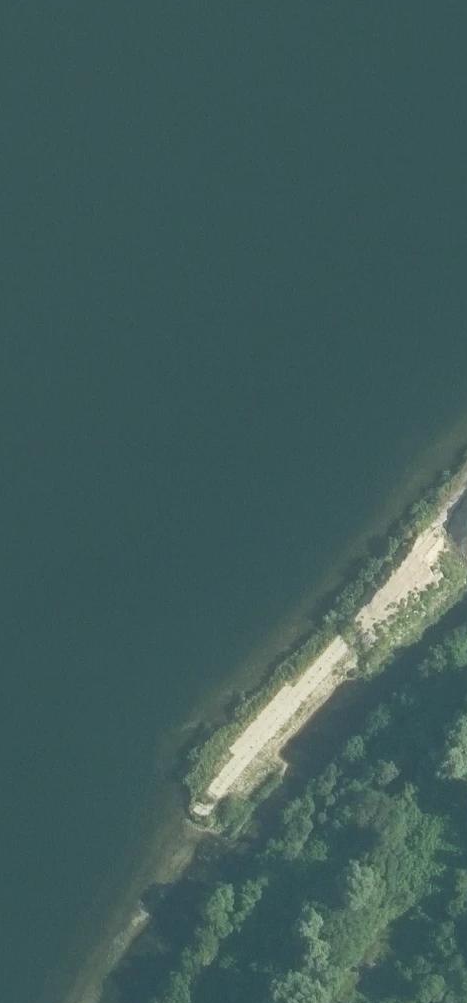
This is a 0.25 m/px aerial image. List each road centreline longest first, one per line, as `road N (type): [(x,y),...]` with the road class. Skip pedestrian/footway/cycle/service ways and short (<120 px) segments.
road 1 (track): [(93,1002),(209,788),(466,516)]

